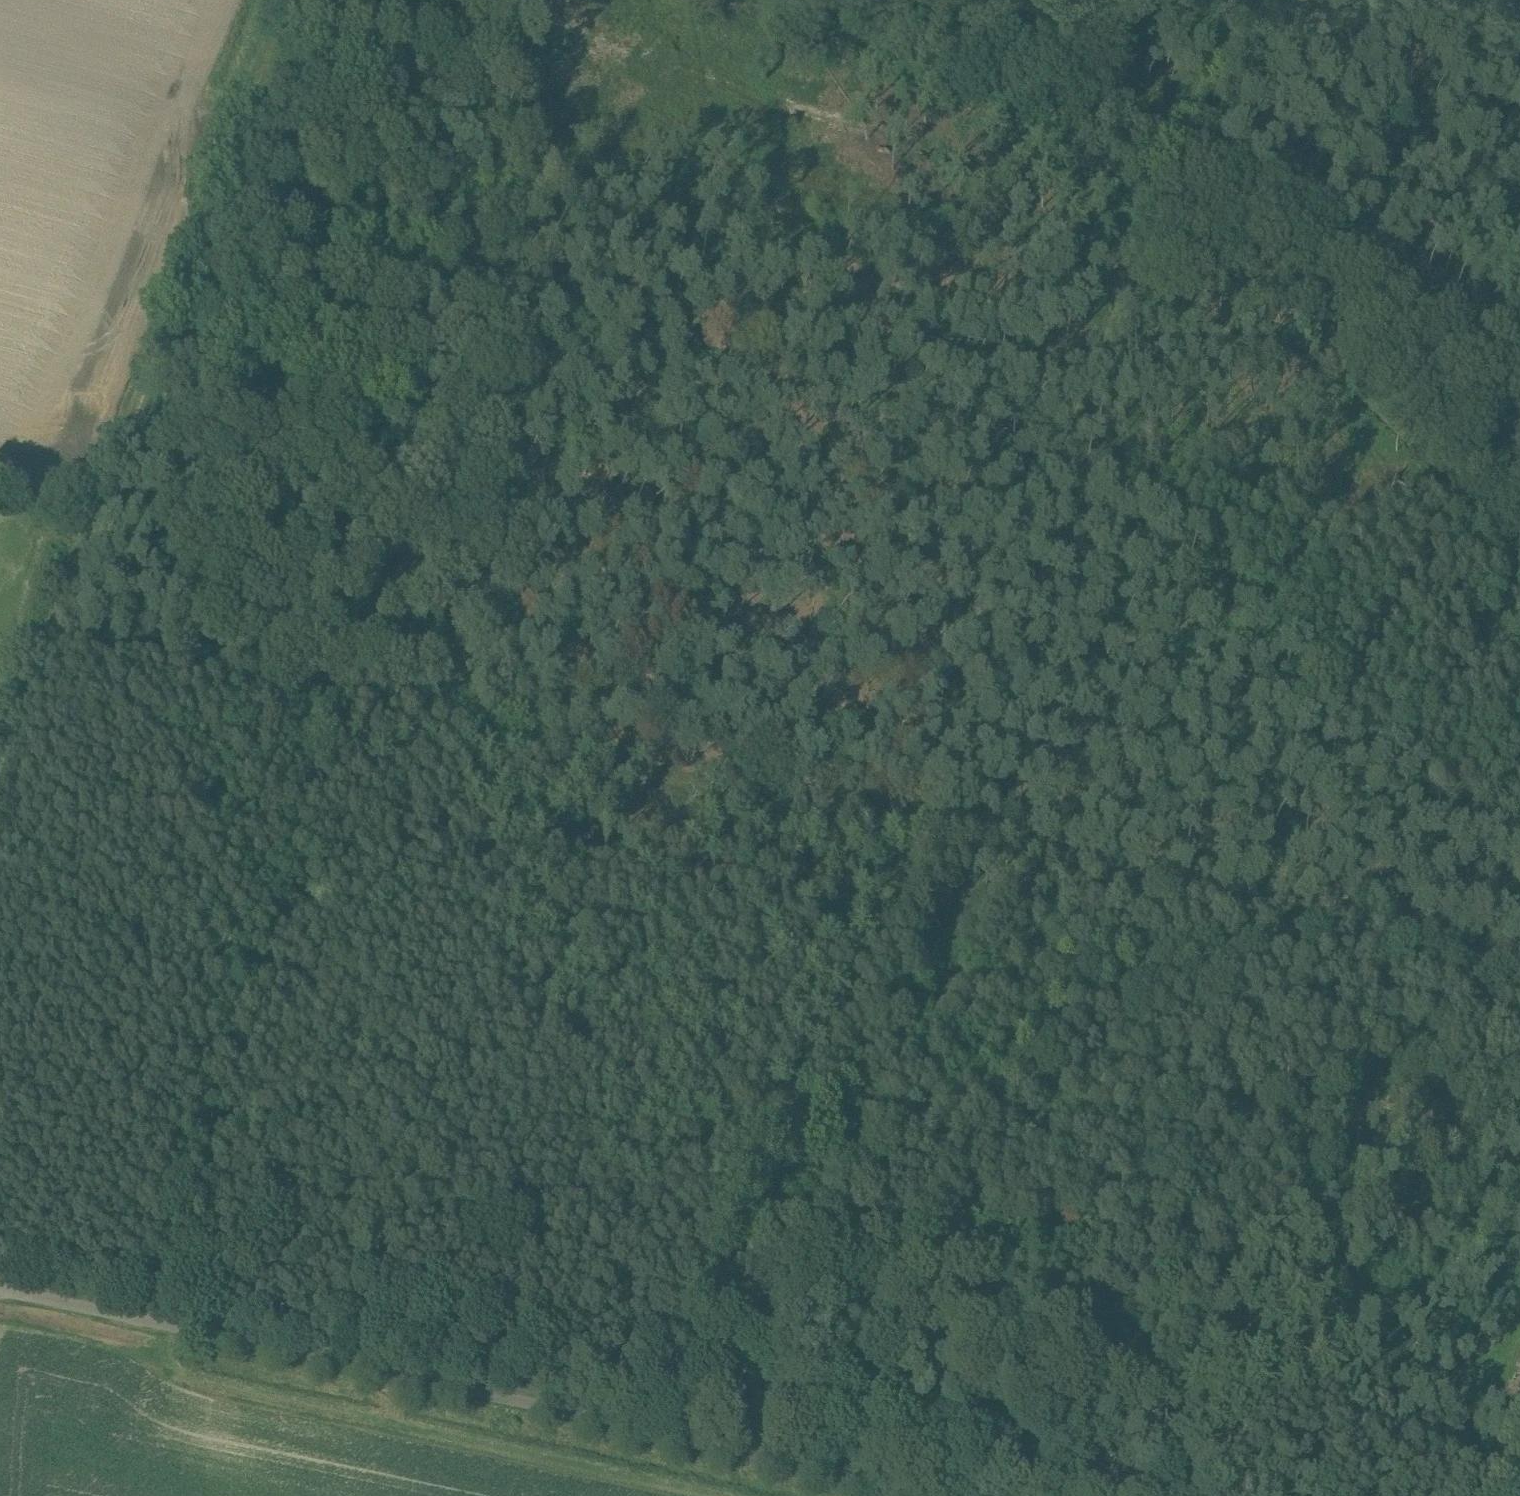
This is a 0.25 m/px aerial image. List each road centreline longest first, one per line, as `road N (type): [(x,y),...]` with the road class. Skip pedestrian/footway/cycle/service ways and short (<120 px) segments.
road 1 (track): [(705,1438),(1242,0)]
road 2 (track): [(1519,951),(63,644)]
road 3 (track): [(1519,369),(270,79)]
road 4 (unclassified): [(952,1495),(0,1284)]
road 5 (track): [(0,819),(270,79)]

